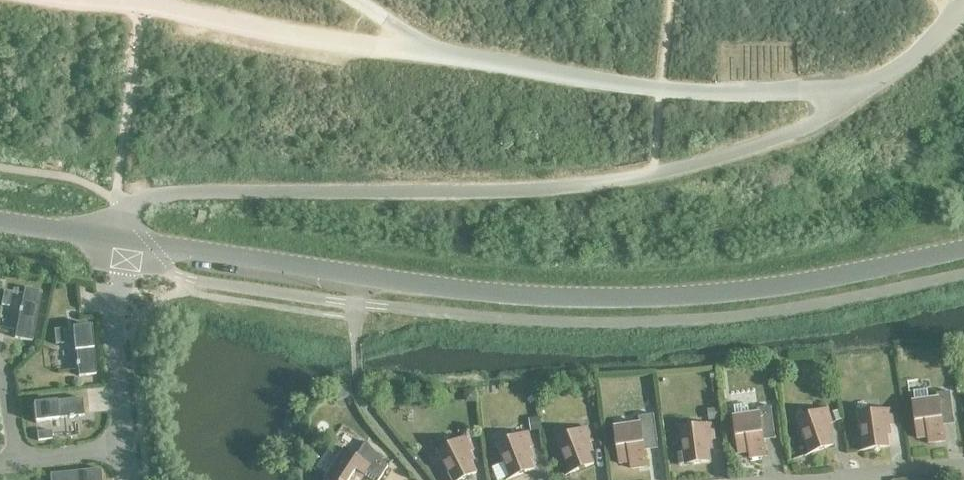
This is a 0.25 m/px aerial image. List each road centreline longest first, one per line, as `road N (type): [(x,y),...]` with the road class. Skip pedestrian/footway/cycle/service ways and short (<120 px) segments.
road 1 (unclassified): [(963,249),(765,289),(575,298),(358,277),(0,221)]

